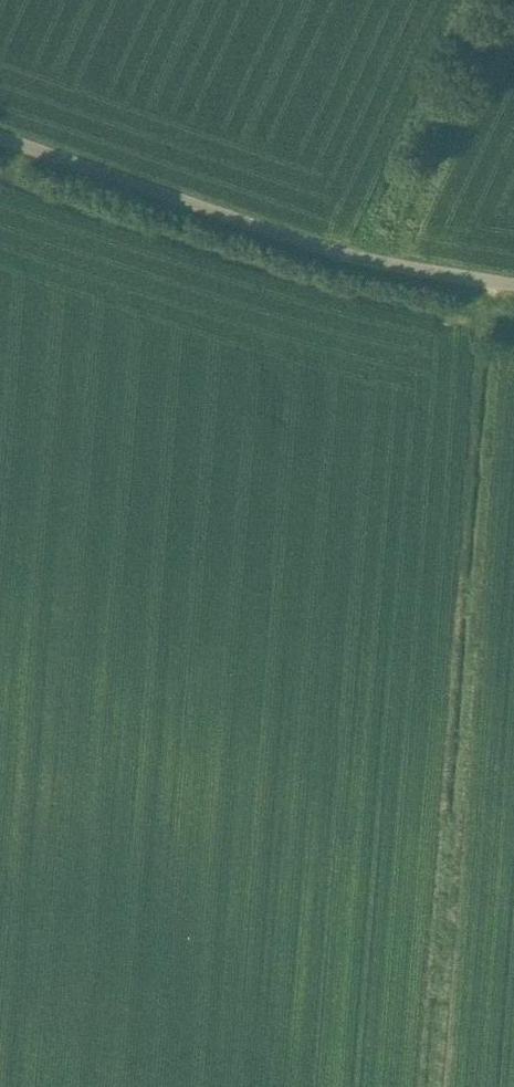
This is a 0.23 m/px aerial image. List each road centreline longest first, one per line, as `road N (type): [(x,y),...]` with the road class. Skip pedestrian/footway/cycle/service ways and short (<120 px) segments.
road 1 (unclassified): [(513,285),(384,262),(0,136)]

